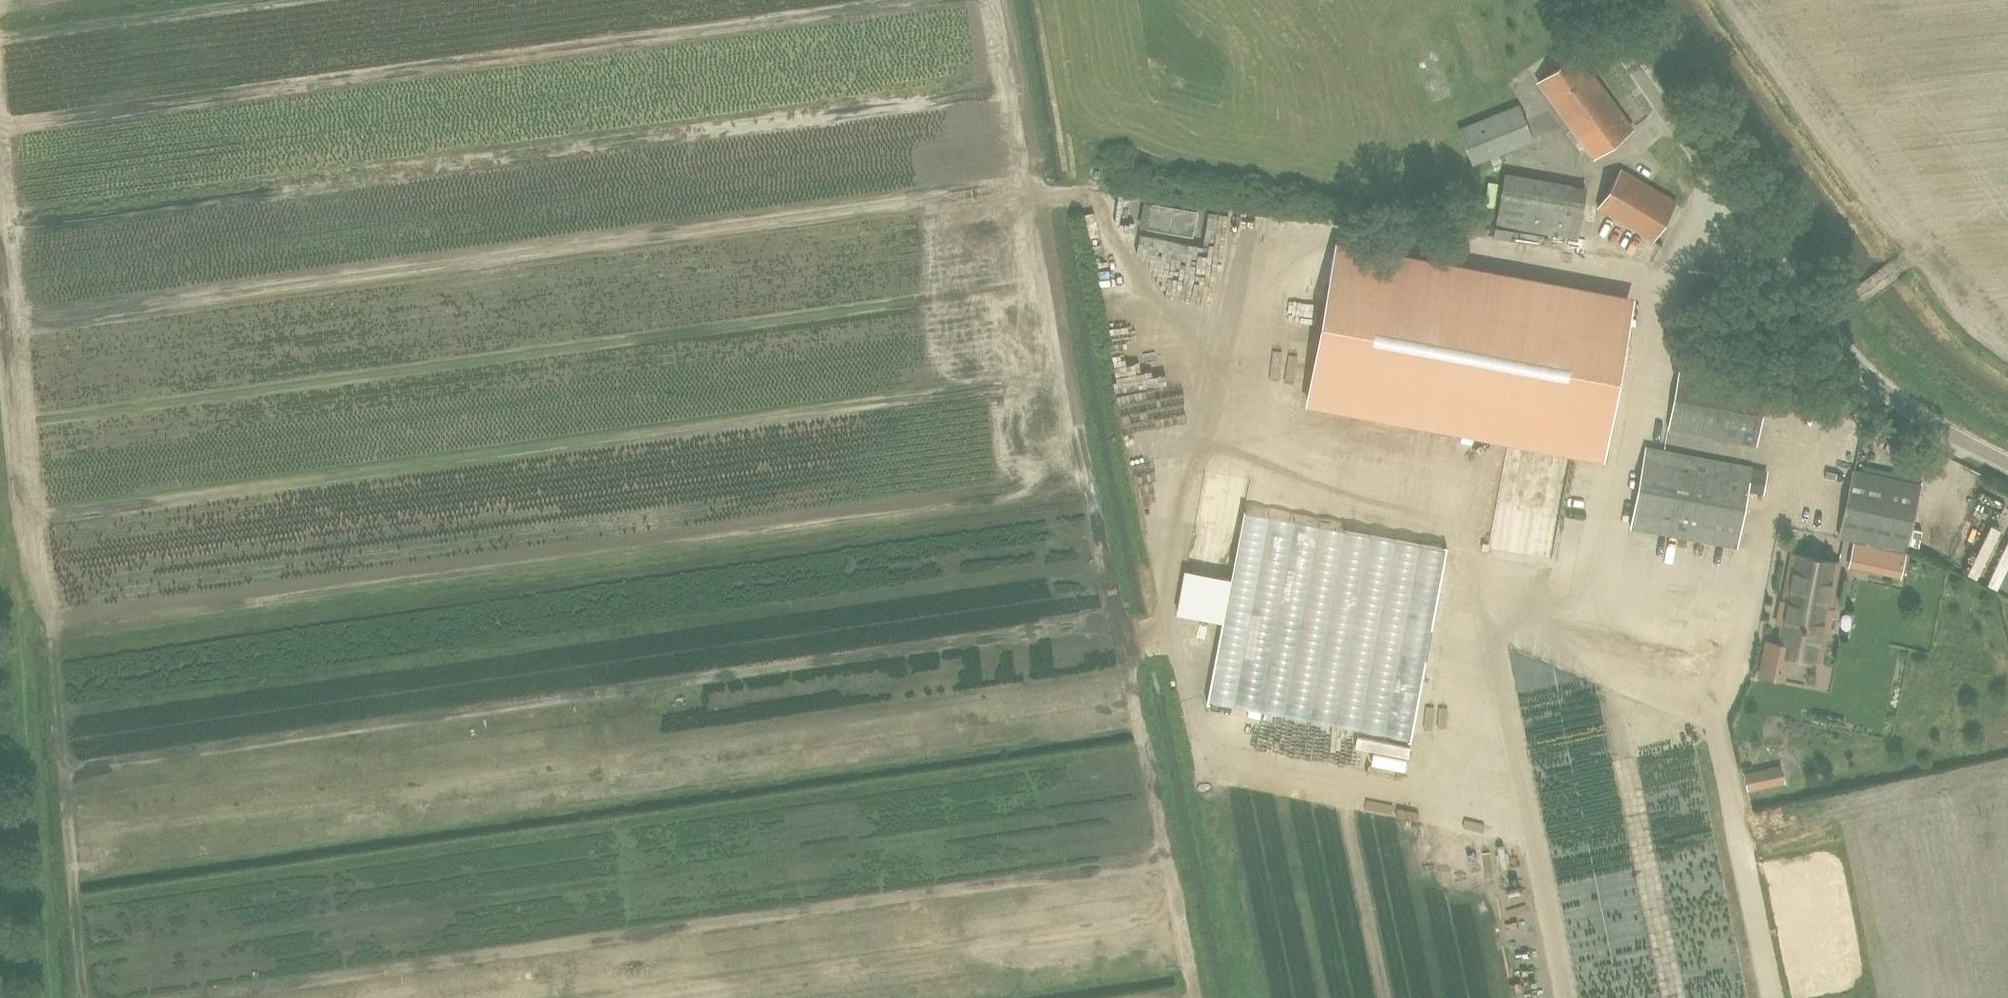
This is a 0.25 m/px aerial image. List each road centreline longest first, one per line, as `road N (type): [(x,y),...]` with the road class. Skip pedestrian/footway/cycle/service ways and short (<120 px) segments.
road 1 (track): [(1159,816),(80,966)]
road 2 (track): [(71,869),(1139,719)]
road 3 (track): [(1118,616),(61,760)]
road 4 (track): [(47,661),(1098,518)]
road 5 (track): [(1076,418),(37,561)]
road 6 (track): [(28,459),(1056,317)]
road 7 (track): [(1042,234),(22,374)]
road 8 (track): [(1199,997),(1056,317),(1003,0)]
road 9 (track): [(5,182),(1012,49)]
road 10 (track): [(0,123),(82,997)]
road 11 (unclassified): [(2007,465),(1903,405),(1849,357),(1584,0)]
road 12 (track): [(1179,914),(581,997)]
road 13 (track): [(1567,997),(1494,645),(1435,598),(1374,576),(1273,589)]
road 14 (track): [(591,0),(0,77)]
road 15 (track): [(1172,621),(1146,507),(1191,344),(1115,234),(1084,202),(1038,203)]
road 16 (track): [(1374,576),(1463,997)]
road 17 (track): [(1357,997),(1273,589)]
road 18 (track): [(1172,621),(1248,997)]

